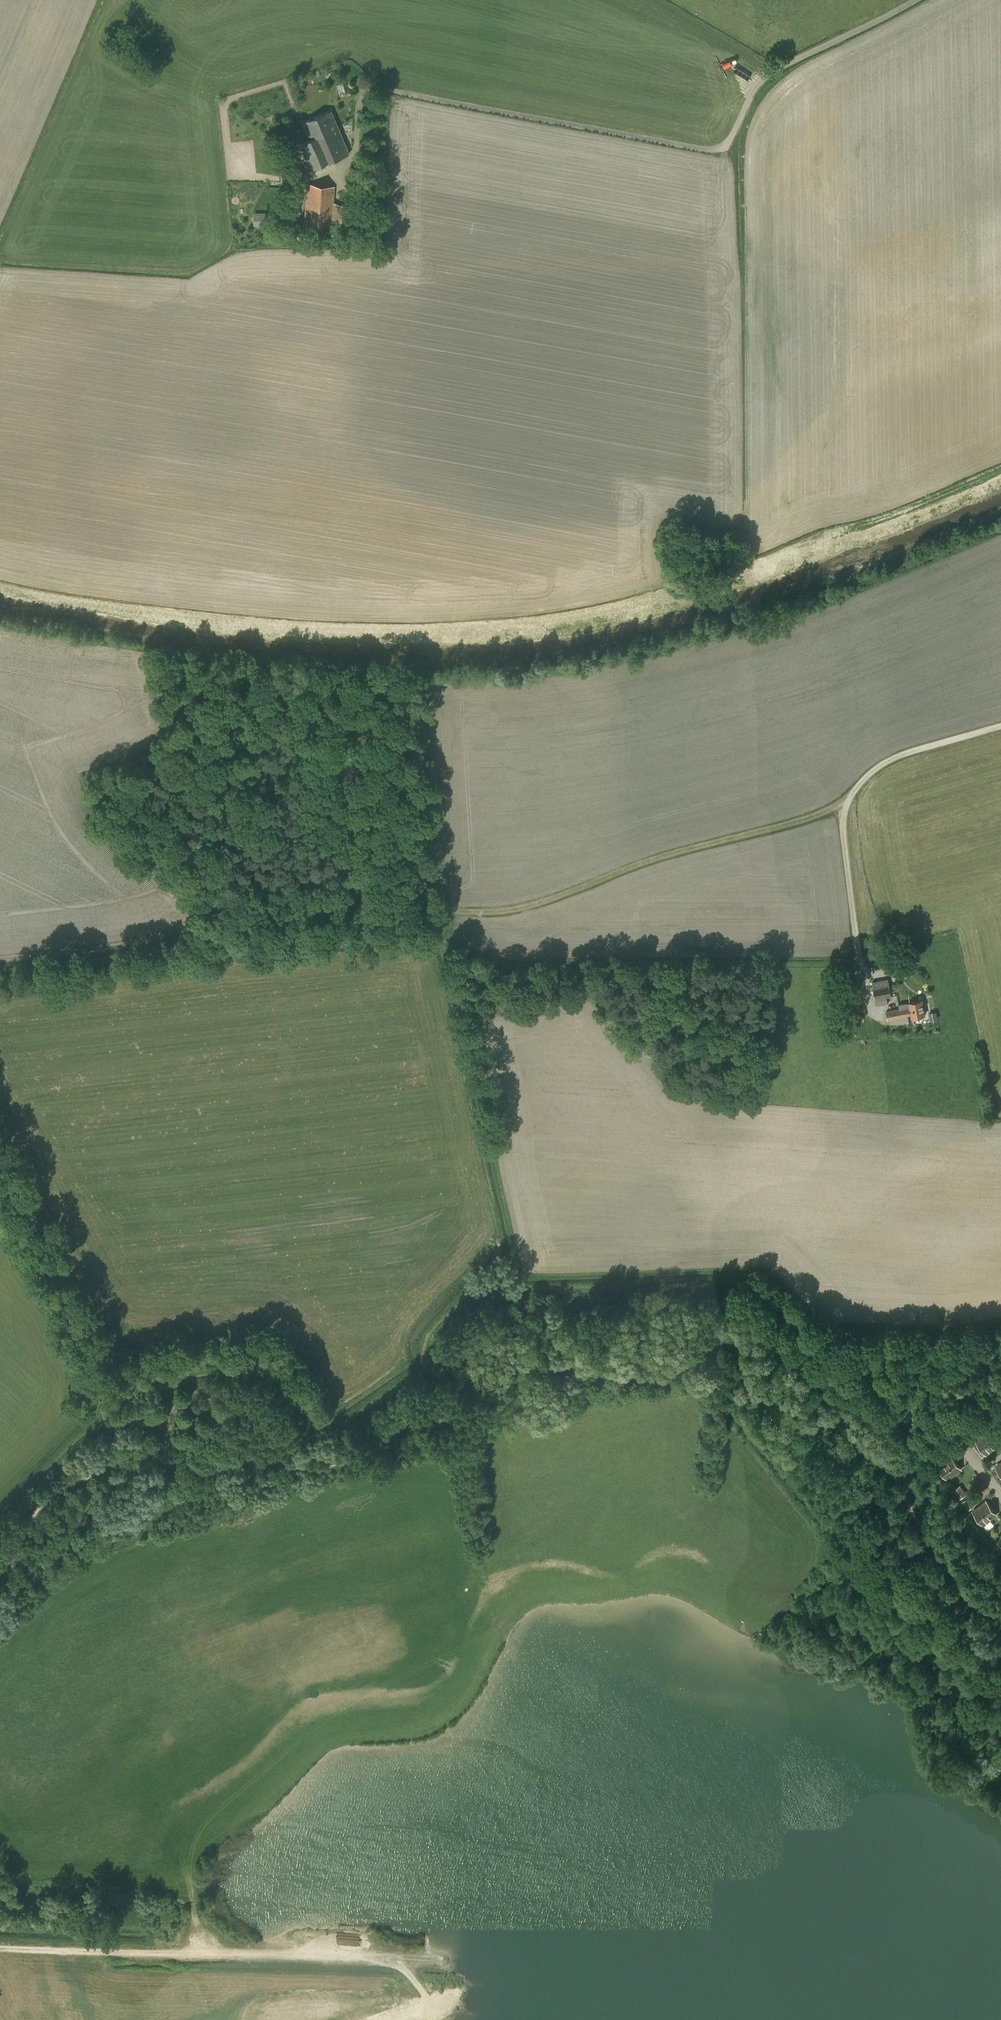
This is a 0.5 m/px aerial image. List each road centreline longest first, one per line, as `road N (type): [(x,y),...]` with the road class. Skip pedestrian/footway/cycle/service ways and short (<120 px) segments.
road 1 (track): [(0,1513),(74,1440),(137,1411),(190,1374),(257,1369),(312,1424),(346,1416),(411,1375),(453,1305),(493,1280),(525,1291),(752,1283),(829,1338),(984,1350)]
road 2 (unclassified): [(391,87),(717,150),(772,71),(915,0)]
road 3 (track): [(1000,1347),(984,1350),(979,1392),(953,1423),(1000,1495)]

